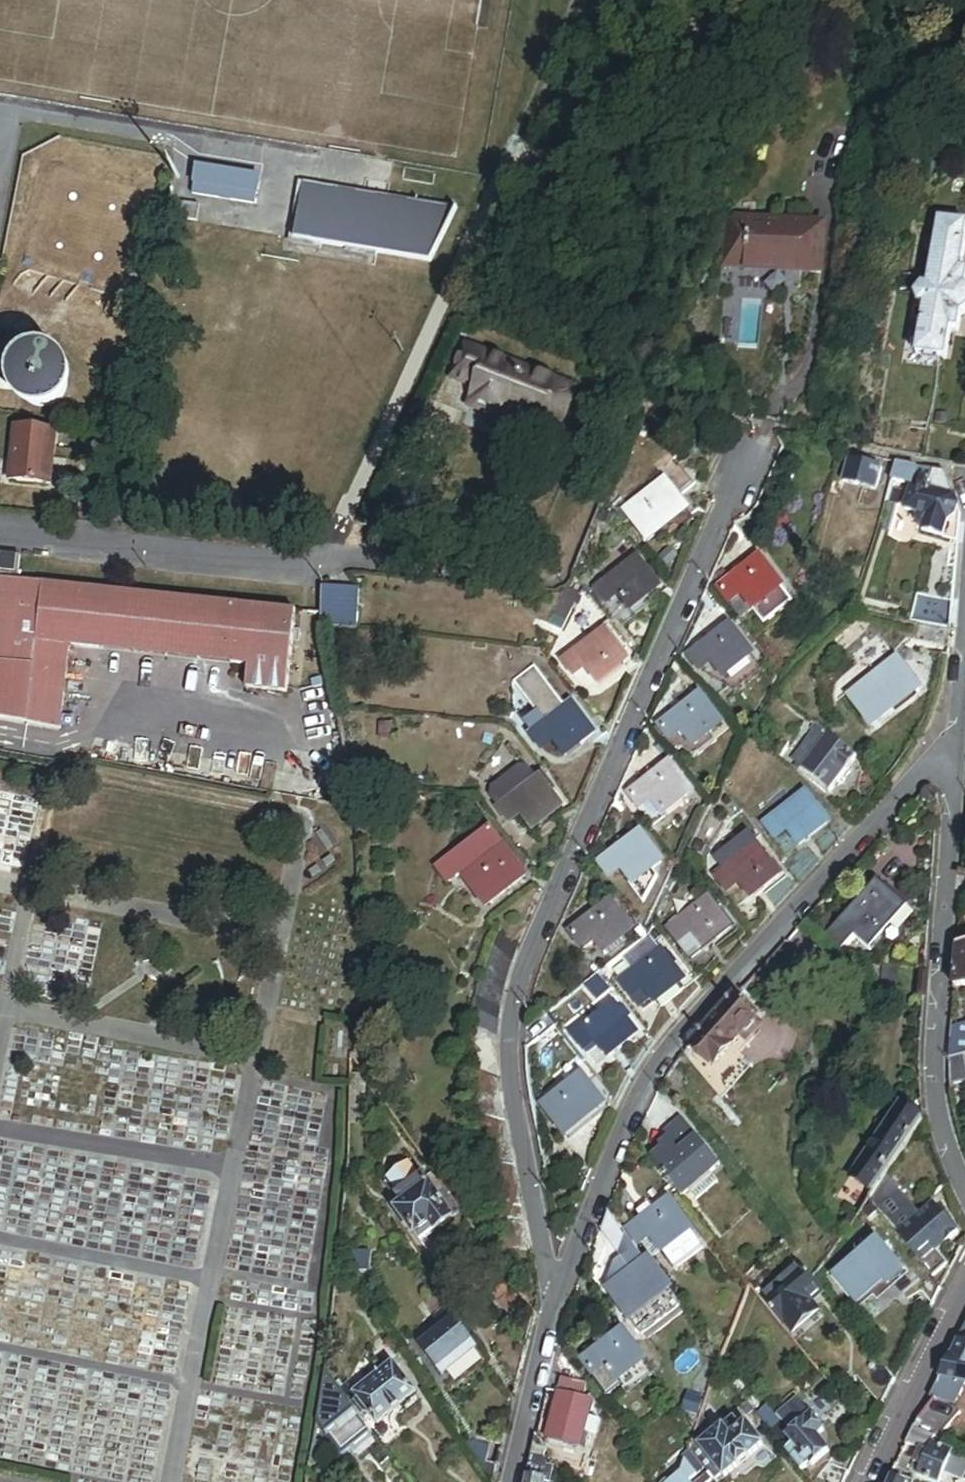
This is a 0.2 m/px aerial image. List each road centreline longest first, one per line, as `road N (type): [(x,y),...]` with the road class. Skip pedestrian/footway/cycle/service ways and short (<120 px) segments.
road 1 (residential): [(558,1276),(550,1271),(523,1127),(514,1042),(530,966),(769,414)]
road 2 (residential): [(958,760),(933,760),(660,1064),(558,1276)]
road 3 (residential): [(964,1181),(947,1140),(937,1048),(958,760)]
road 4 (residential): [(370,558),(322,565),(0,528)]
road 5 (residential): [(864,1481),(964,1285)]
road 6 (residential): [(558,1276),(507,1481)]
road 7 (track): [(509,164),(579,0)]

